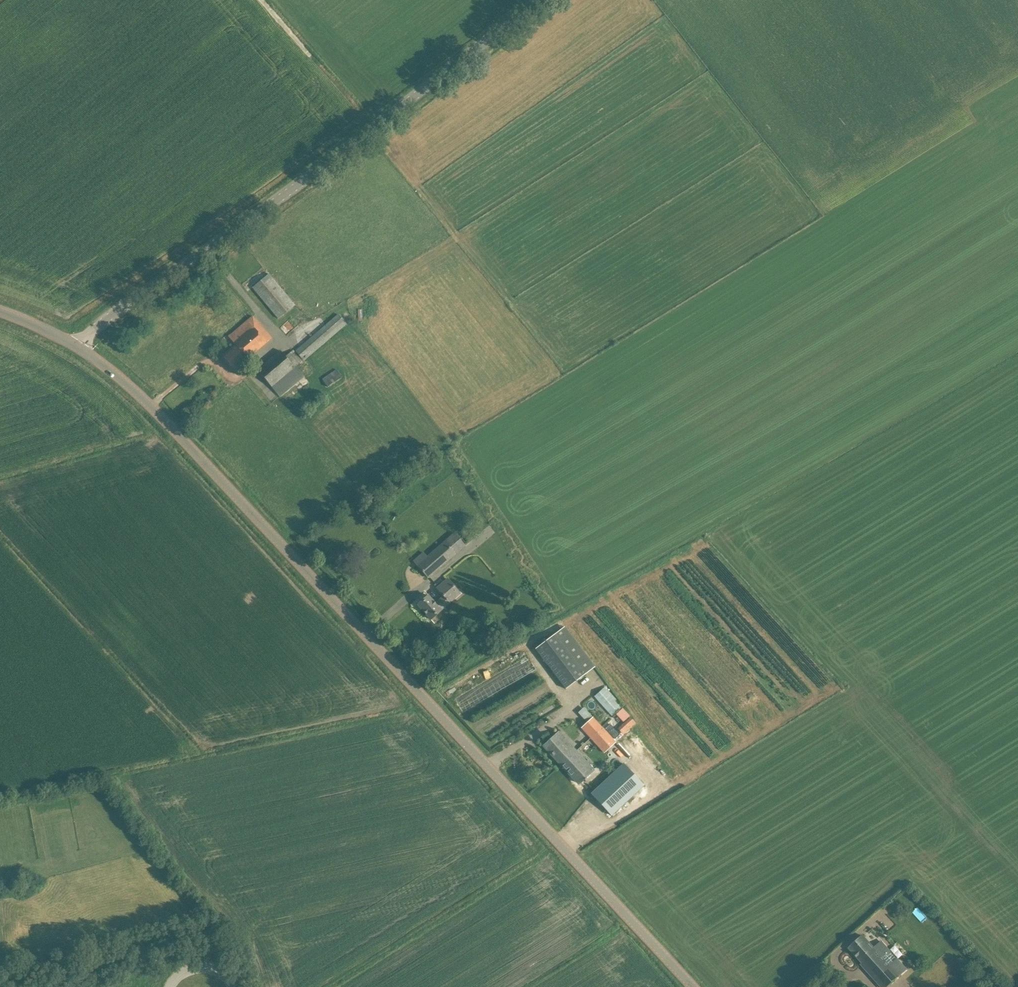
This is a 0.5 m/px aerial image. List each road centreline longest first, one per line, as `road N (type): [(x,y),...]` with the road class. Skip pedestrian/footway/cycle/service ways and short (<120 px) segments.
road 1 (tertiary): [(694,986),(140,394),(77,344)]
road 2 (tertiary): [(77,344),(536,0)]

